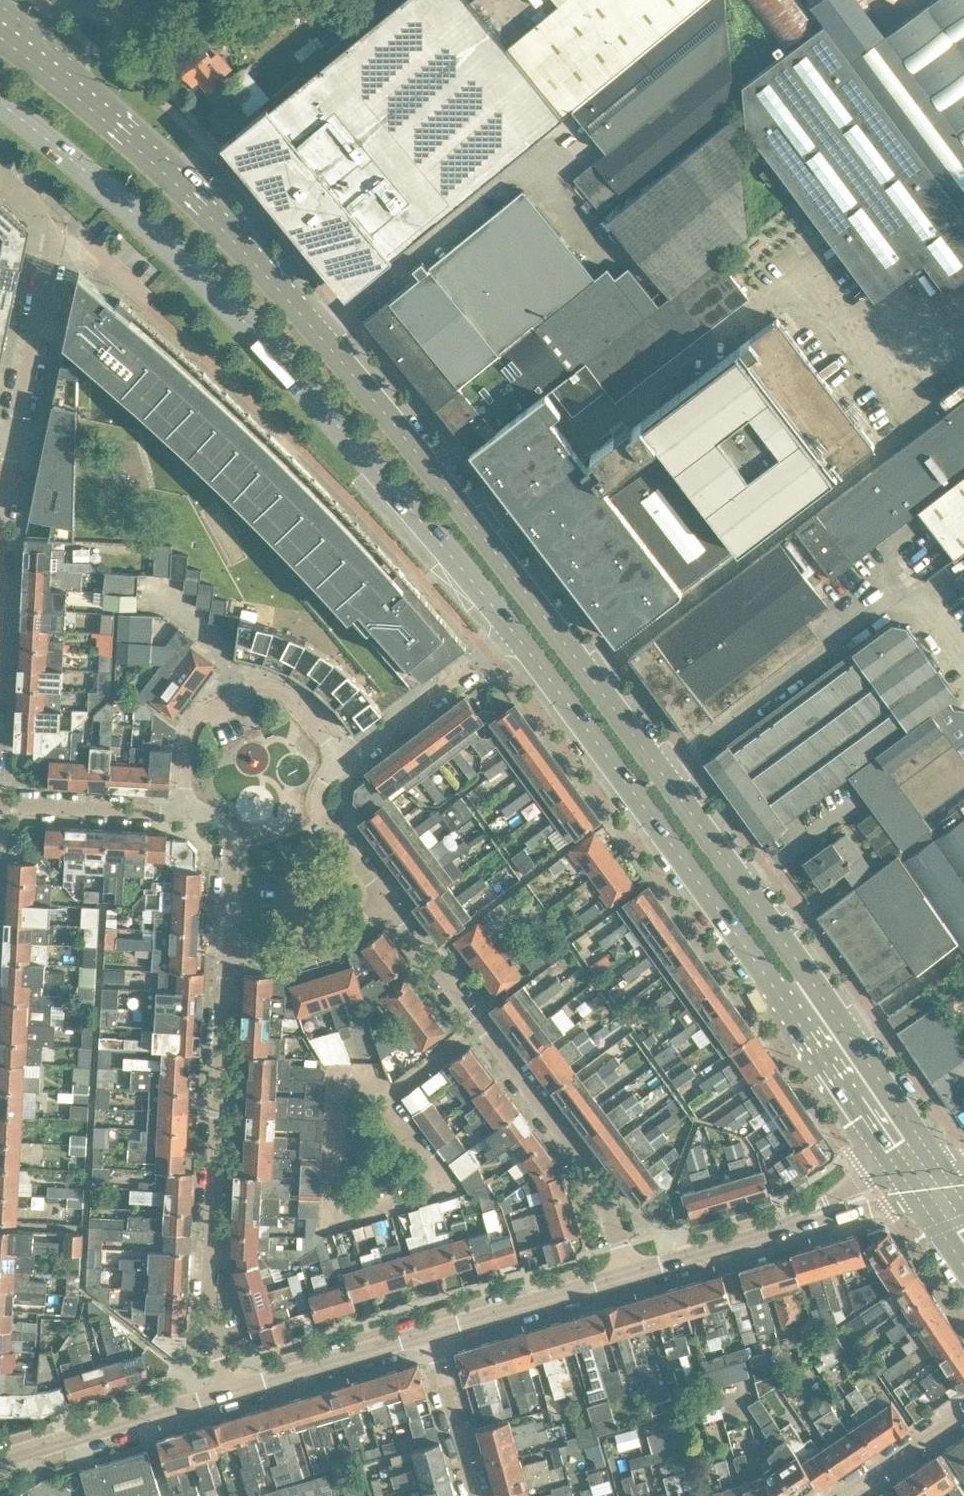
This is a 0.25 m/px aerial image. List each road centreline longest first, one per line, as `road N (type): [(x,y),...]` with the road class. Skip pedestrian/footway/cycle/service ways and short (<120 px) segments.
road 1 (secondary): [(950,1179),(587,673),(277,276),(132,126),(0,24)]
road 2 (secondary): [(0,89),(106,170),(278,336),(510,634)]
road 3 (secondary): [(510,634),(918,1188)]
road 4 (residential): [(227,950),(210,1291),(233,1392)]
road 5 (residential): [(630,1274),(611,1211),(583,1168),(388,909)]
road 6 (unclassified): [(630,1274),(918,1188)]
road 7 (residential): [(341,764),(292,701),(255,694),(206,712),(195,725),(188,811)]
road 8 (unclassified): [(0,1459),(233,1392)]
road 9 (residential): [(17,441),(59,225)]
road 10 (unclassified): [(341,764),(510,634)]
road 11 (unclassified): [(233,1392),(431,1331)]
road 12 (unclassified): [(431,1331),(630,1274)]
road 13 (residential): [(0,804),(188,811)]
road 14 (residential): [(227,950),(300,960),(338,947),(388,909)]
road 15 (residential): [(388,909),(317,812),(320,789),(341,764)]
road 16 (residential): [(431,1331),(475,1495)]
road 17 (residential): [(188,811),(213,826),(226,846),(227,950)]
road 18 (residential): [(841,1495),(963,1416)]

